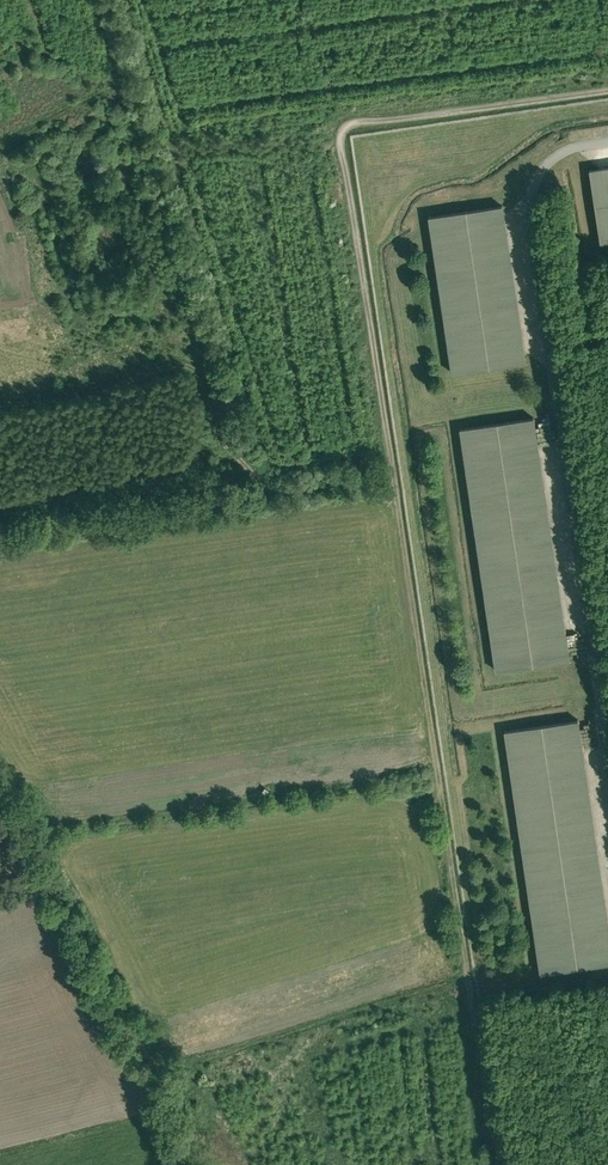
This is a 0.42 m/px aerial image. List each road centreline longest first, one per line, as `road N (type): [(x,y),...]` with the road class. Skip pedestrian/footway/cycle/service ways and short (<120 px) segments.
road 1 (track): [(607,91),(354,126),(342,150),(497,1164)]
road 2 (track): [(573,1164),(562,1000)]

